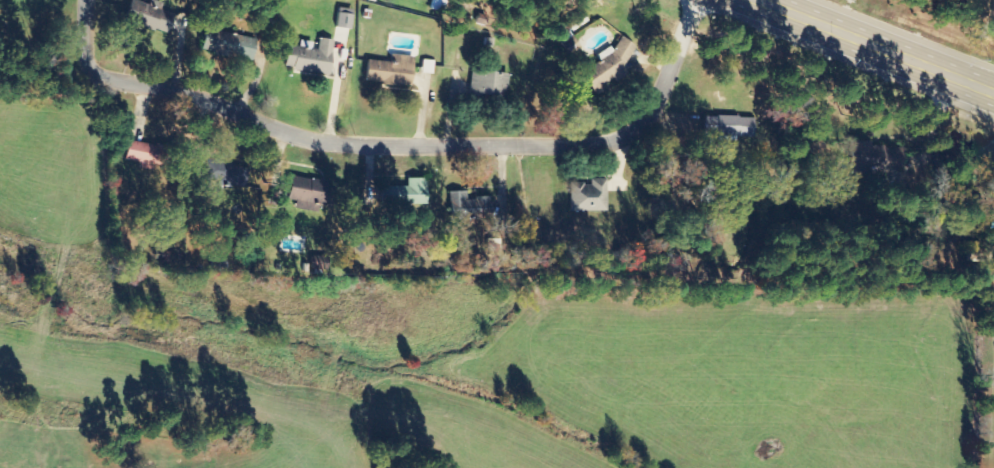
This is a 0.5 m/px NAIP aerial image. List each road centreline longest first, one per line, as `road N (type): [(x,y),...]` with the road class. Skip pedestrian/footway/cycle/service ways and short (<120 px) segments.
road 1 (residential): [(86,0),(91,68),(108,81),(168,89),(320,143),(539,146),(603,143),(631,131),(653,108),(697,0)]
road 2 (primary): [(993,94),(756,0)]

